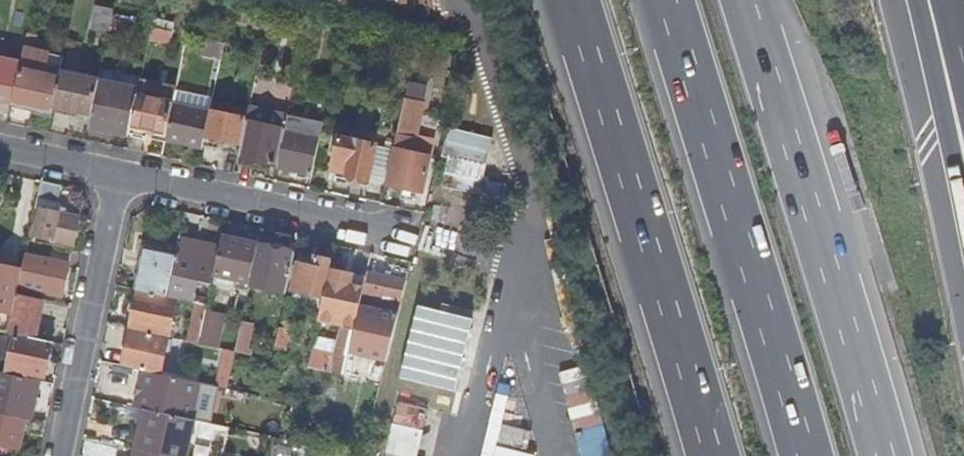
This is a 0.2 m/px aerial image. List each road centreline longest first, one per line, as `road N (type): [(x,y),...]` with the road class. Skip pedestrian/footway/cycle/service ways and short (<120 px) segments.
road 1 (motorway): [(573,0),(714,455)]
road 2 (motorway): [(886,455),(747,0)]
road 3 (motorway): [(666,0),(805,455)]
road 4 (residential): [(119,173),(59,455)]
road 5 (residential): [(119,173),(382,230)]
road 6 (motorway): [(963,184),(935,0)]
road 7 (residential): [(0,148),(119,173)]

